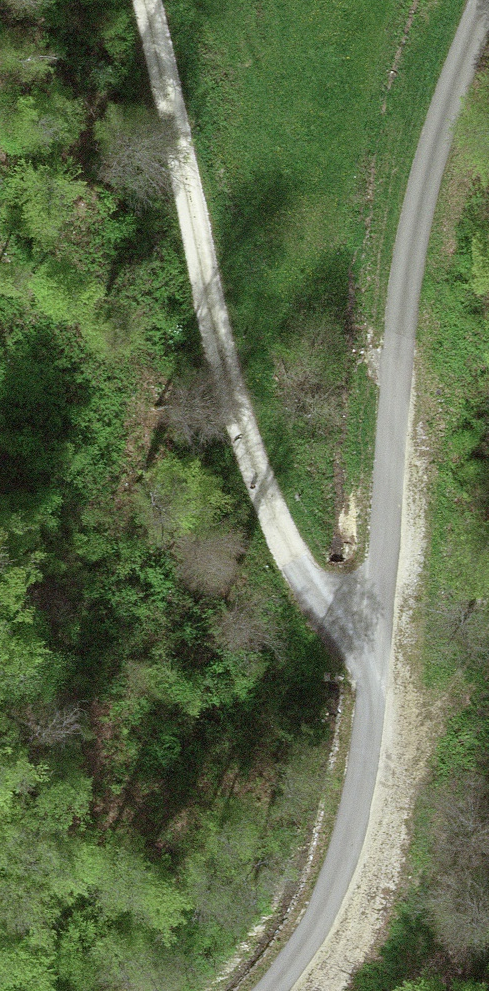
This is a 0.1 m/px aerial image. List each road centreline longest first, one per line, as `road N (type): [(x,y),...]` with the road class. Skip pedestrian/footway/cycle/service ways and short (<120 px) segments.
road 1 (track): [(268,990),(314,926),(351,826),(369,735),(407,277),(458,61),(481,0)]
road 2 (track): [(376,653),(304,578),(247,450),(148,0)]
road 3 (track): [(369,735),(442,695),(488,634)]

